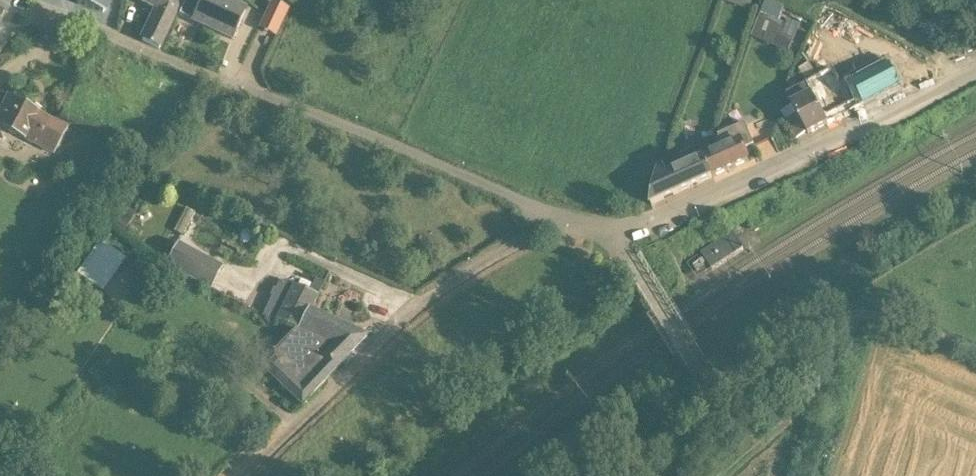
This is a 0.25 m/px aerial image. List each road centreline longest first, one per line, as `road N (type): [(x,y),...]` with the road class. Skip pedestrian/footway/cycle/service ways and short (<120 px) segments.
road 1 (residential): [(49,12),(550,215)]
road 2 (residential): [(242,475),(399,320),(541,229),(550,215)]
road 3 (residential): [(611,240),(975,71)]
road 4 (track): [(705,391),(827,313),(865,309),(975,353)]
road 5 (residential): [(614,475),(705,391),(624,261)]

